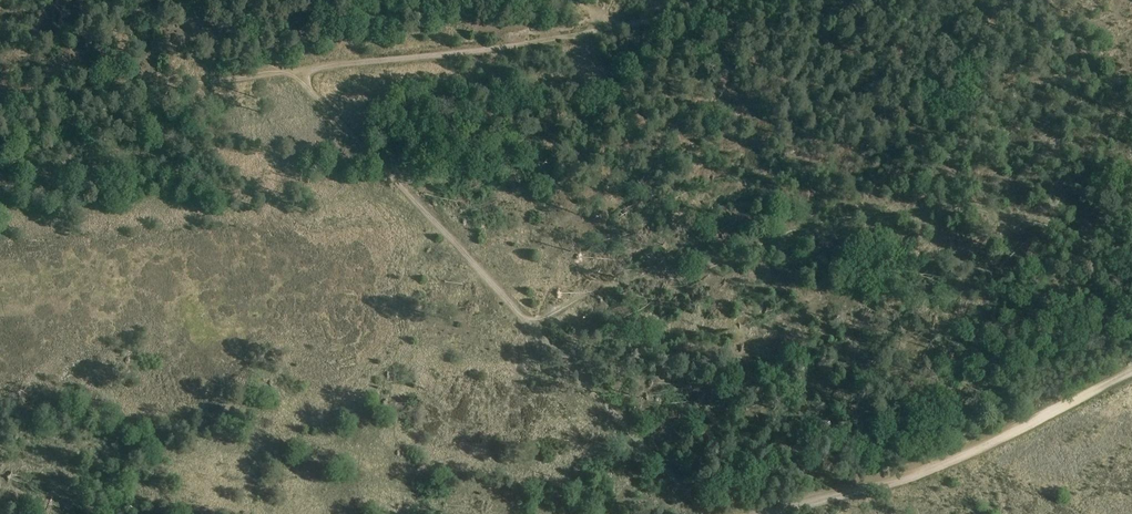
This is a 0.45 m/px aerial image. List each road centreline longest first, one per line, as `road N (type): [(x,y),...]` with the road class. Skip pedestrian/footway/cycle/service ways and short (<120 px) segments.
road 1 (track): [(291,73),(520,46),(762,0)]
road 2 (track): [(773,513),(969,450),(1131,369)]
road 3 (track): [(526,319),(291,73)]
road 4 (track): [(291,73),(0,100)]
road 5 (track): [(704,513),(526,319)]

